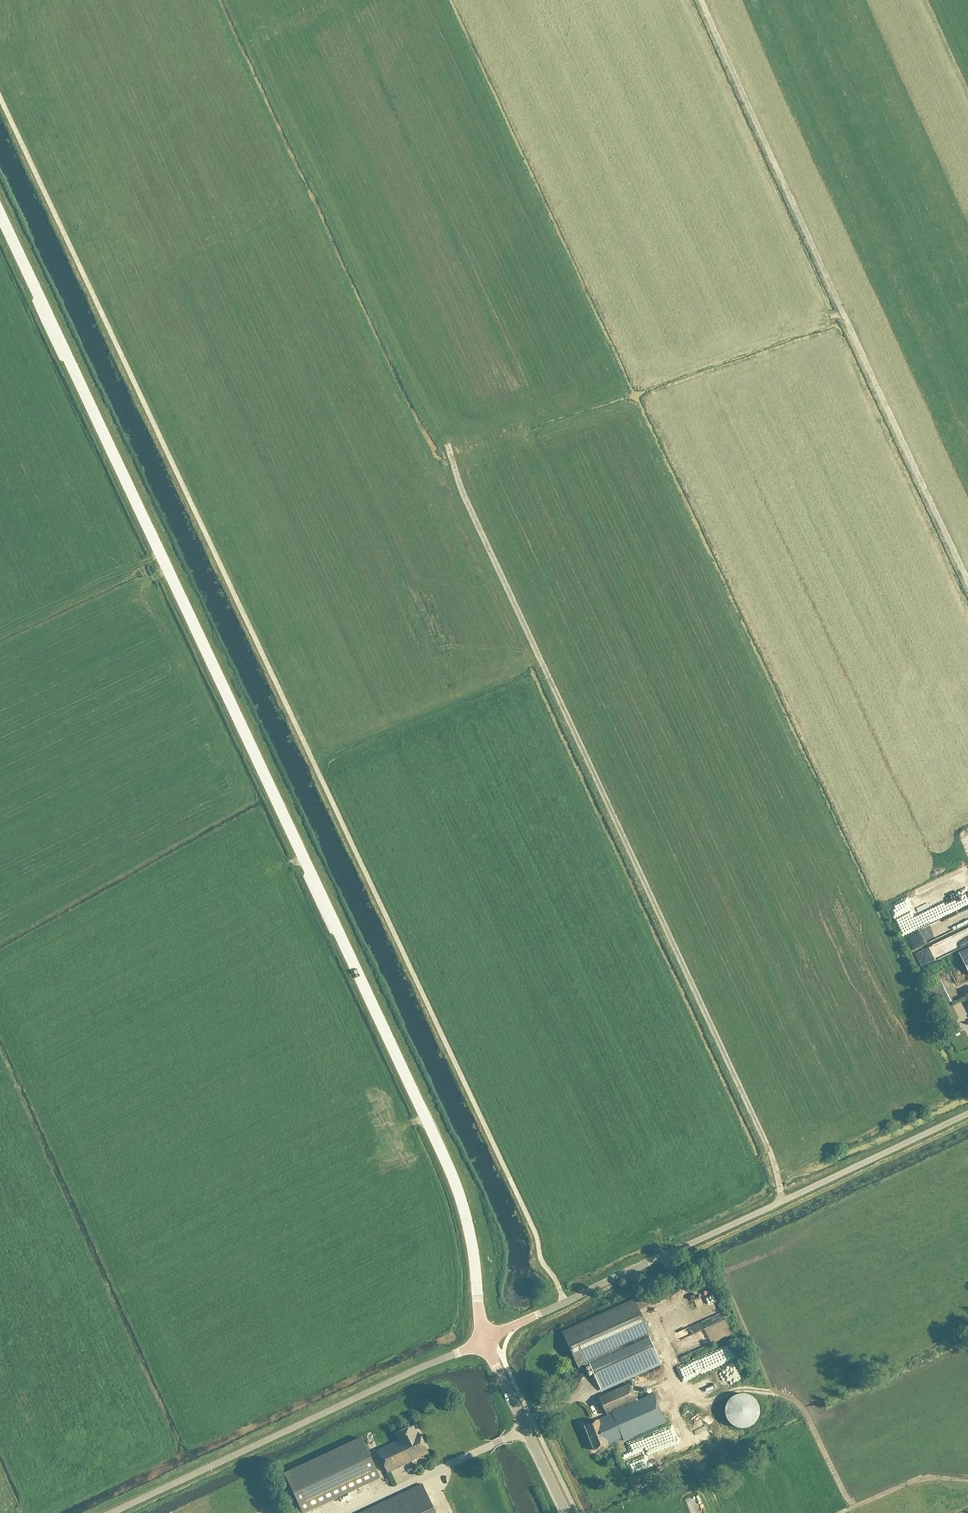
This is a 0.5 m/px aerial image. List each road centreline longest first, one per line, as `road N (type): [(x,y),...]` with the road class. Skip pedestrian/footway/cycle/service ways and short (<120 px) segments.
road 1 (tertiary): [(482,1341),(471,1241),(449,1168),(0,216)]
road 2 (unclassified): [(482,1341),(967,1114)]
road 3 (unclassified): [(110,1512),(482,1341)]
road 4 (unclassified): [(564,1512),(482,1341)]

